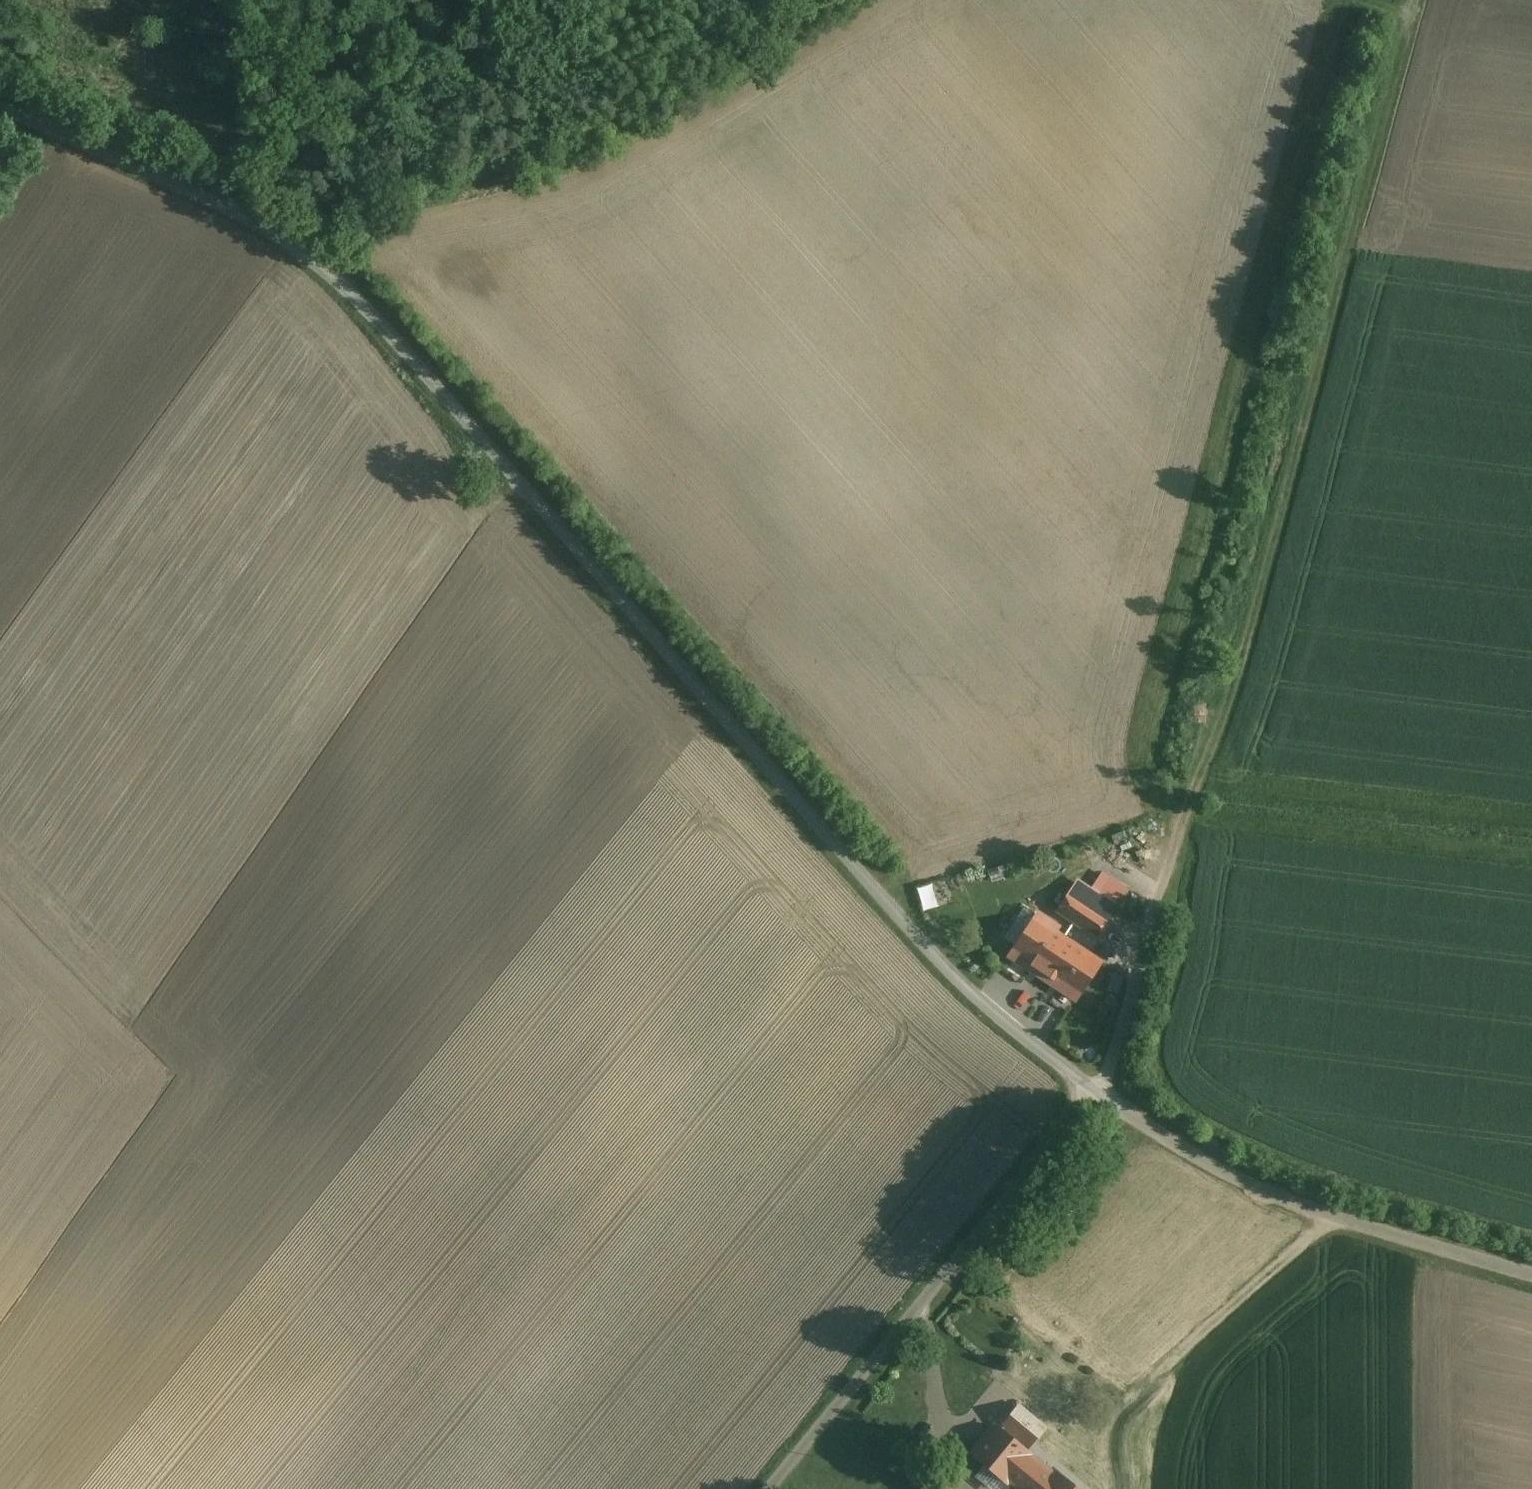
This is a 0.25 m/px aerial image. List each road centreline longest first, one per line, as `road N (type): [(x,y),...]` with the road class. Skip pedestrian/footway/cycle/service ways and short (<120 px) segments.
road 1 (unclassified): [(1096,1081),(990,1000),(892,896),(347,271),(289,228),(0,99)]
road 2 (unclassified): [(770,1488),(1096,1081)]
road 3 (unclassified): [(1531,1266),(1339,1211),(1173,1134),(1096,1081)]

